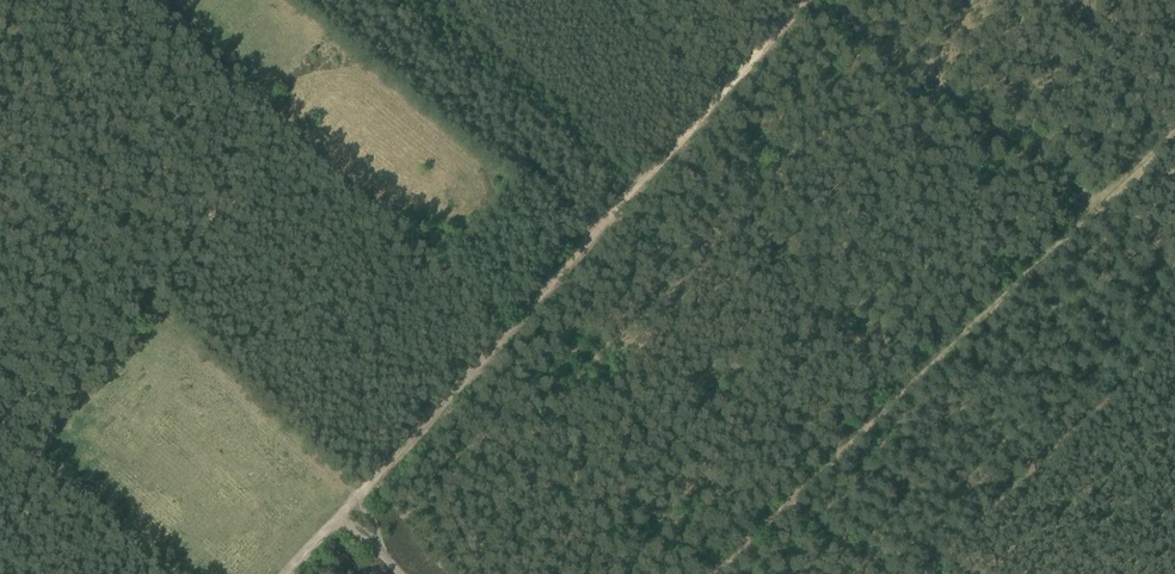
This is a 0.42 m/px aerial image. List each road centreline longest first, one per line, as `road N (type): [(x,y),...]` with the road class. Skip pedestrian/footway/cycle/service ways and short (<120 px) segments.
road 1 (track): [(801,0),(341,516)]
road 2 (track): [(289,573),(341,516),(398,573)]

